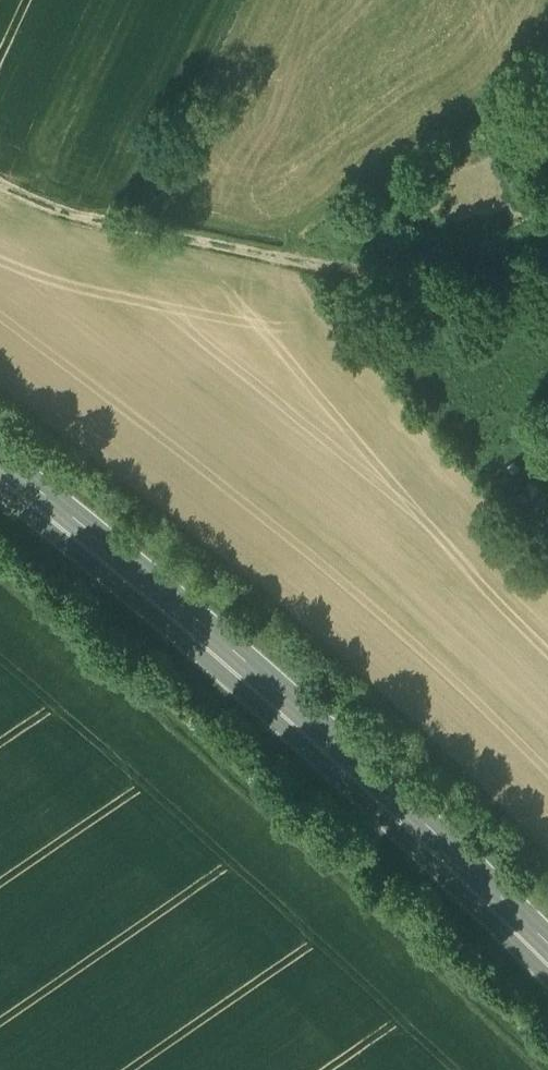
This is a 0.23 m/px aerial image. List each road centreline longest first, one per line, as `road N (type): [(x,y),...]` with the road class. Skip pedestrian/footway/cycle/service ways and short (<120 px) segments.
road 1 (primary): [(547,961),(375,785),(0,470)]
road 2 (track): [(0,583),(272,821),(534,1069)]
road 3 (track): [(547,292),(378,279),(207,252),(102,229),(0,187)]

